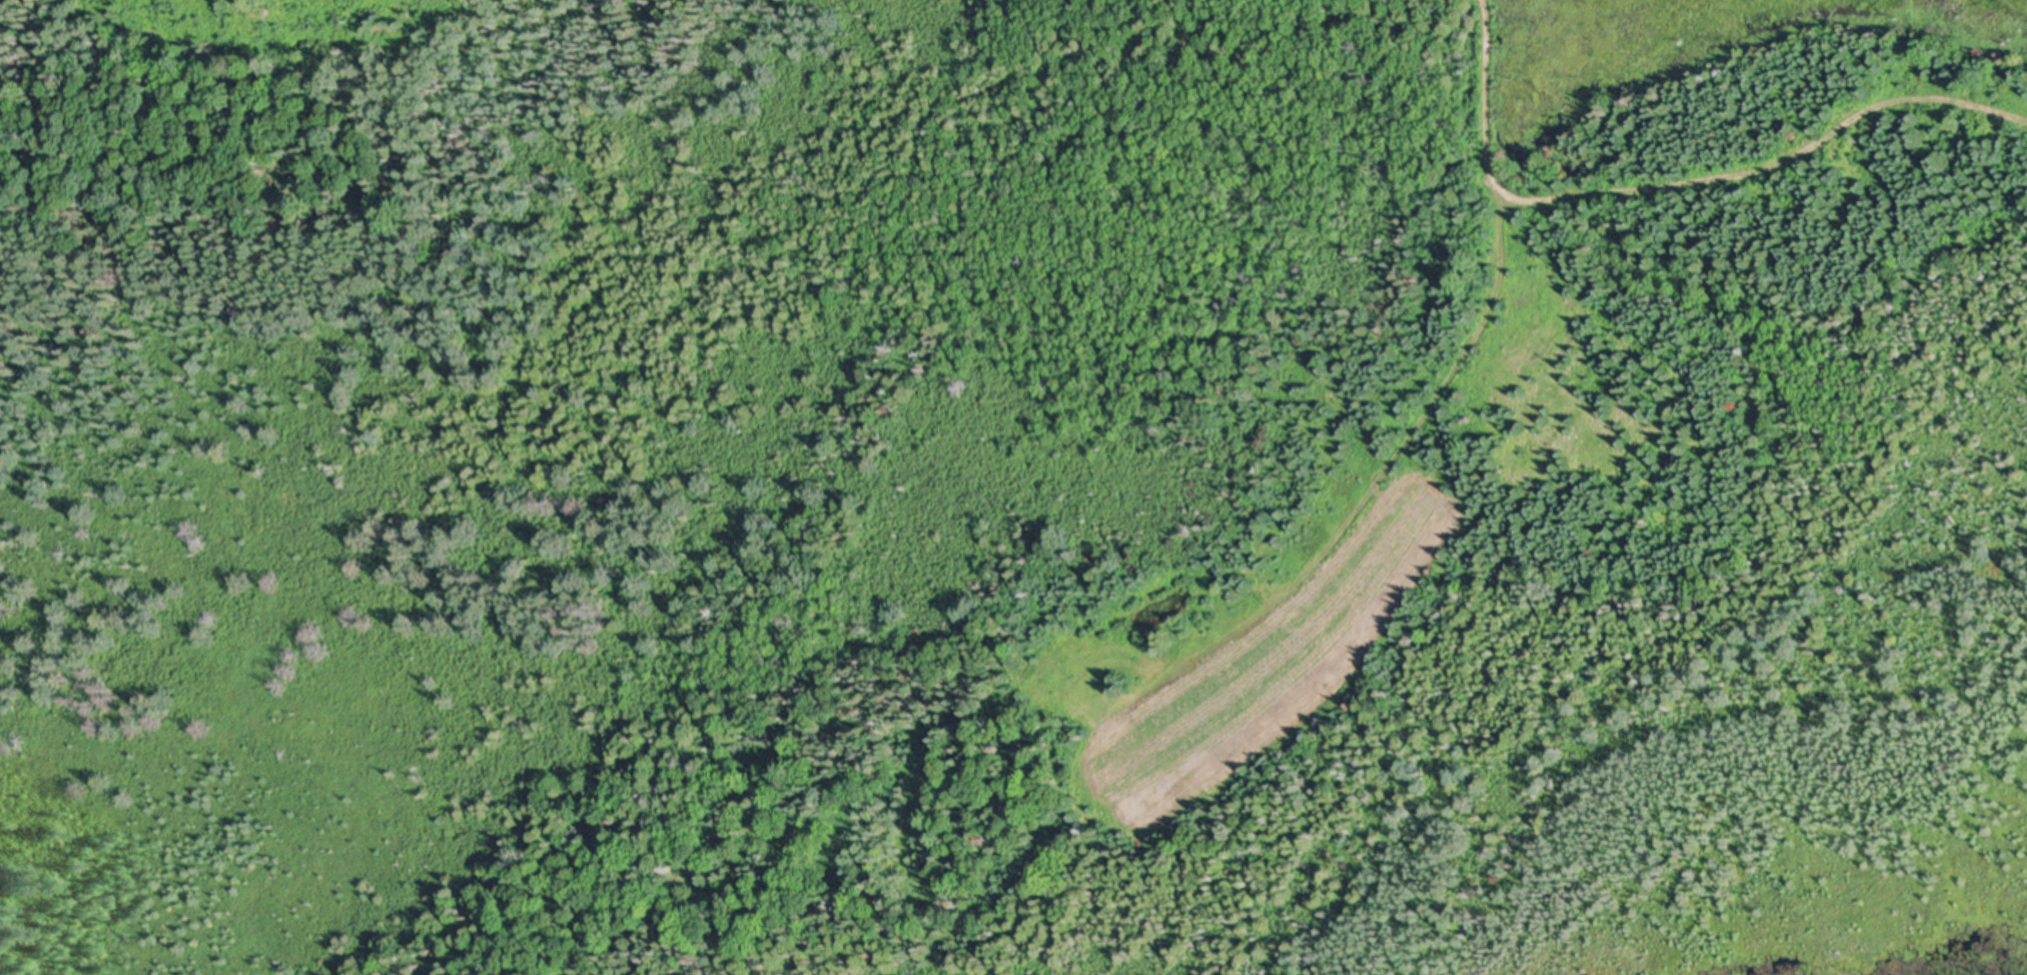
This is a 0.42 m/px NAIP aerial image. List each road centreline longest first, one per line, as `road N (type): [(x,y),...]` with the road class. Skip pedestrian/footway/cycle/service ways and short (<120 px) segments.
road 1 (residential): [(1451,0),(1447,70),(1482,172),(1507,203),(1662,189),(1795,162),(1868,116),(1937,97),(2026,117)]

